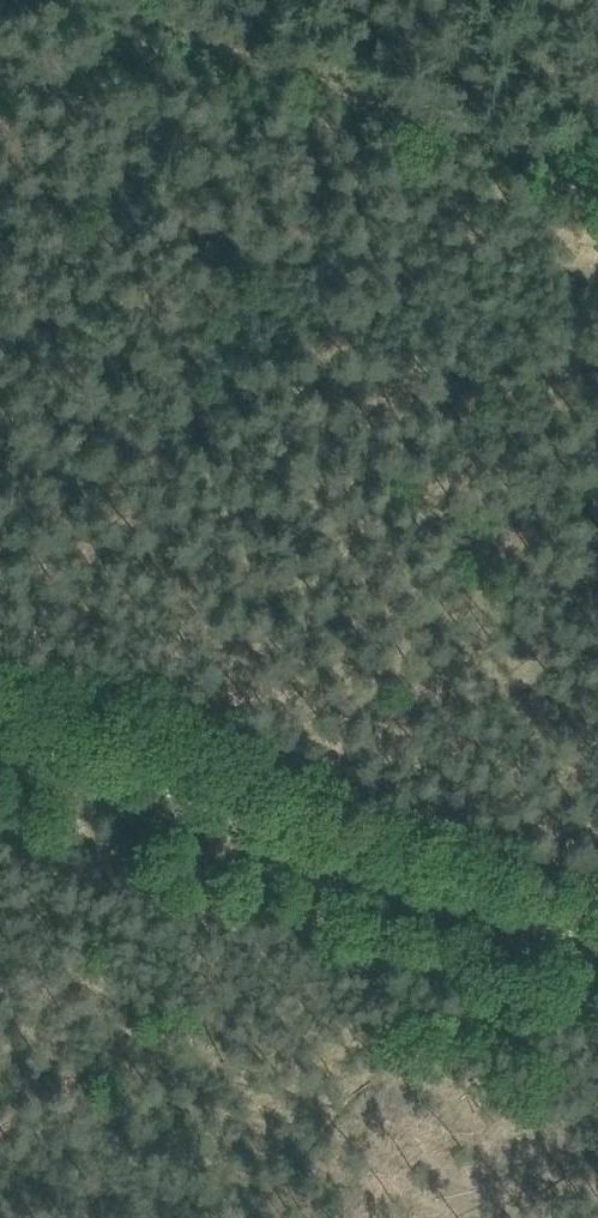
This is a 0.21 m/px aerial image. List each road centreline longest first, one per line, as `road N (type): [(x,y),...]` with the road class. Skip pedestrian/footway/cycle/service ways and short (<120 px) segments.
road 1 (track): [(0,752),(597,955)]

